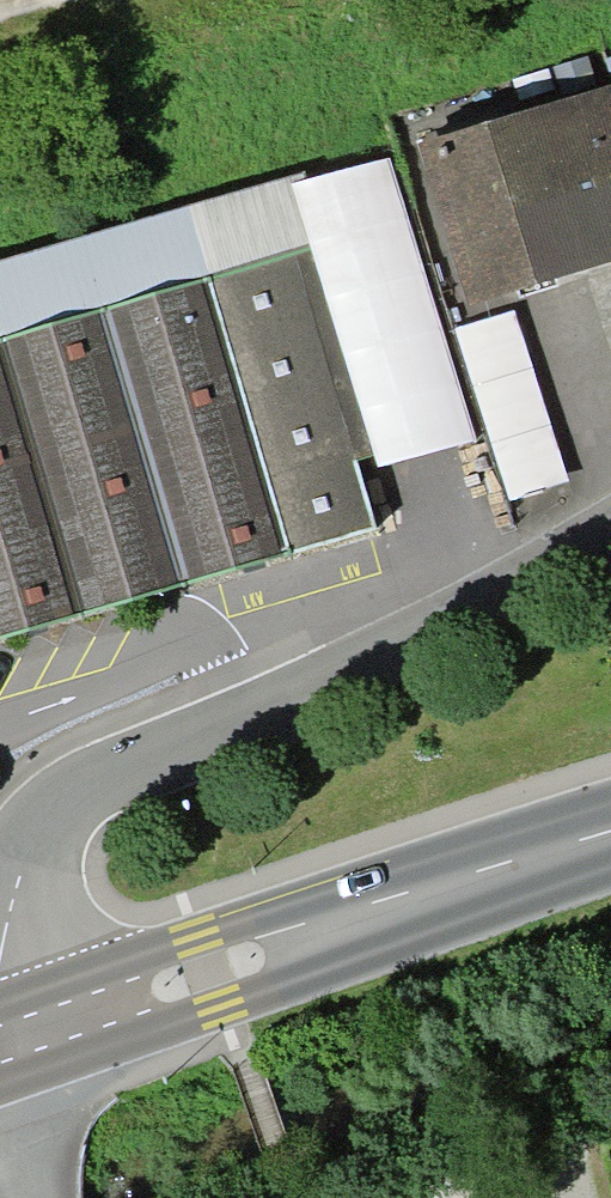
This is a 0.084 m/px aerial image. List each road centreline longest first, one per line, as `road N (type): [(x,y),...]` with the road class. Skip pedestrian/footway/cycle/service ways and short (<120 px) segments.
road 1 (residential): [(610,518),(71,810),(18,880),(0,964)]
road 2 (secondary): [(610,831),(2,1040)]

